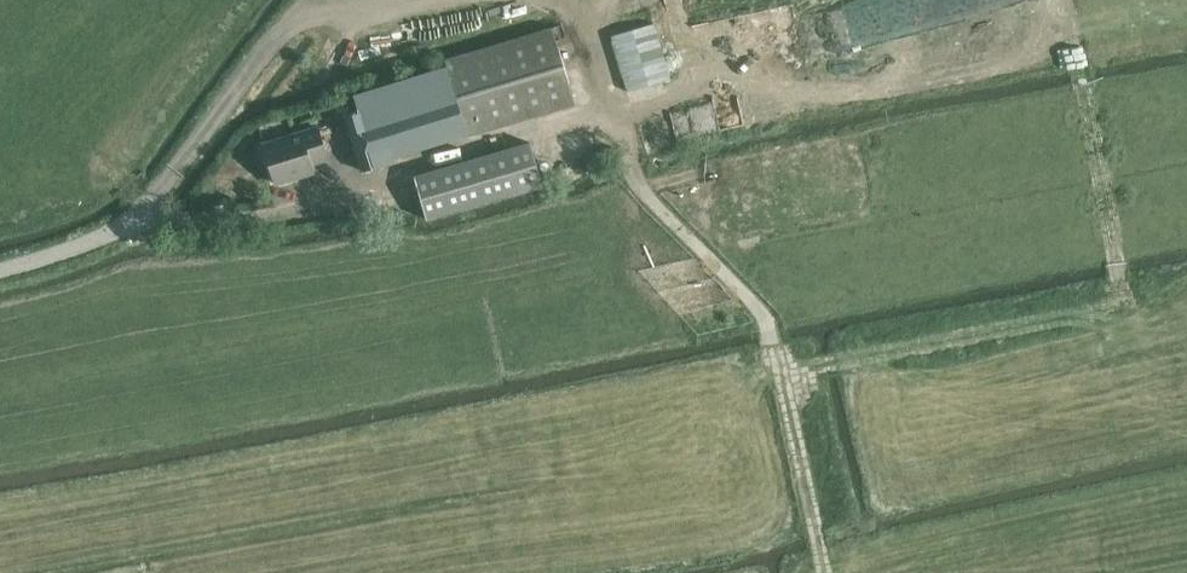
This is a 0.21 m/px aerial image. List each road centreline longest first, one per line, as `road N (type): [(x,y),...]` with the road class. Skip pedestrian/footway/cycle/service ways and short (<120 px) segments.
road 1 (track): [(785,375),(1108,309),(1124,296),(1066,0)]
road 2 (track): [(826,572),(765,318),(635,178),(580,0)]
road 3 (track): [(310,0),(145,210),(141,229)]
road 4 (unclassified): [(0,276),(174,224)]

